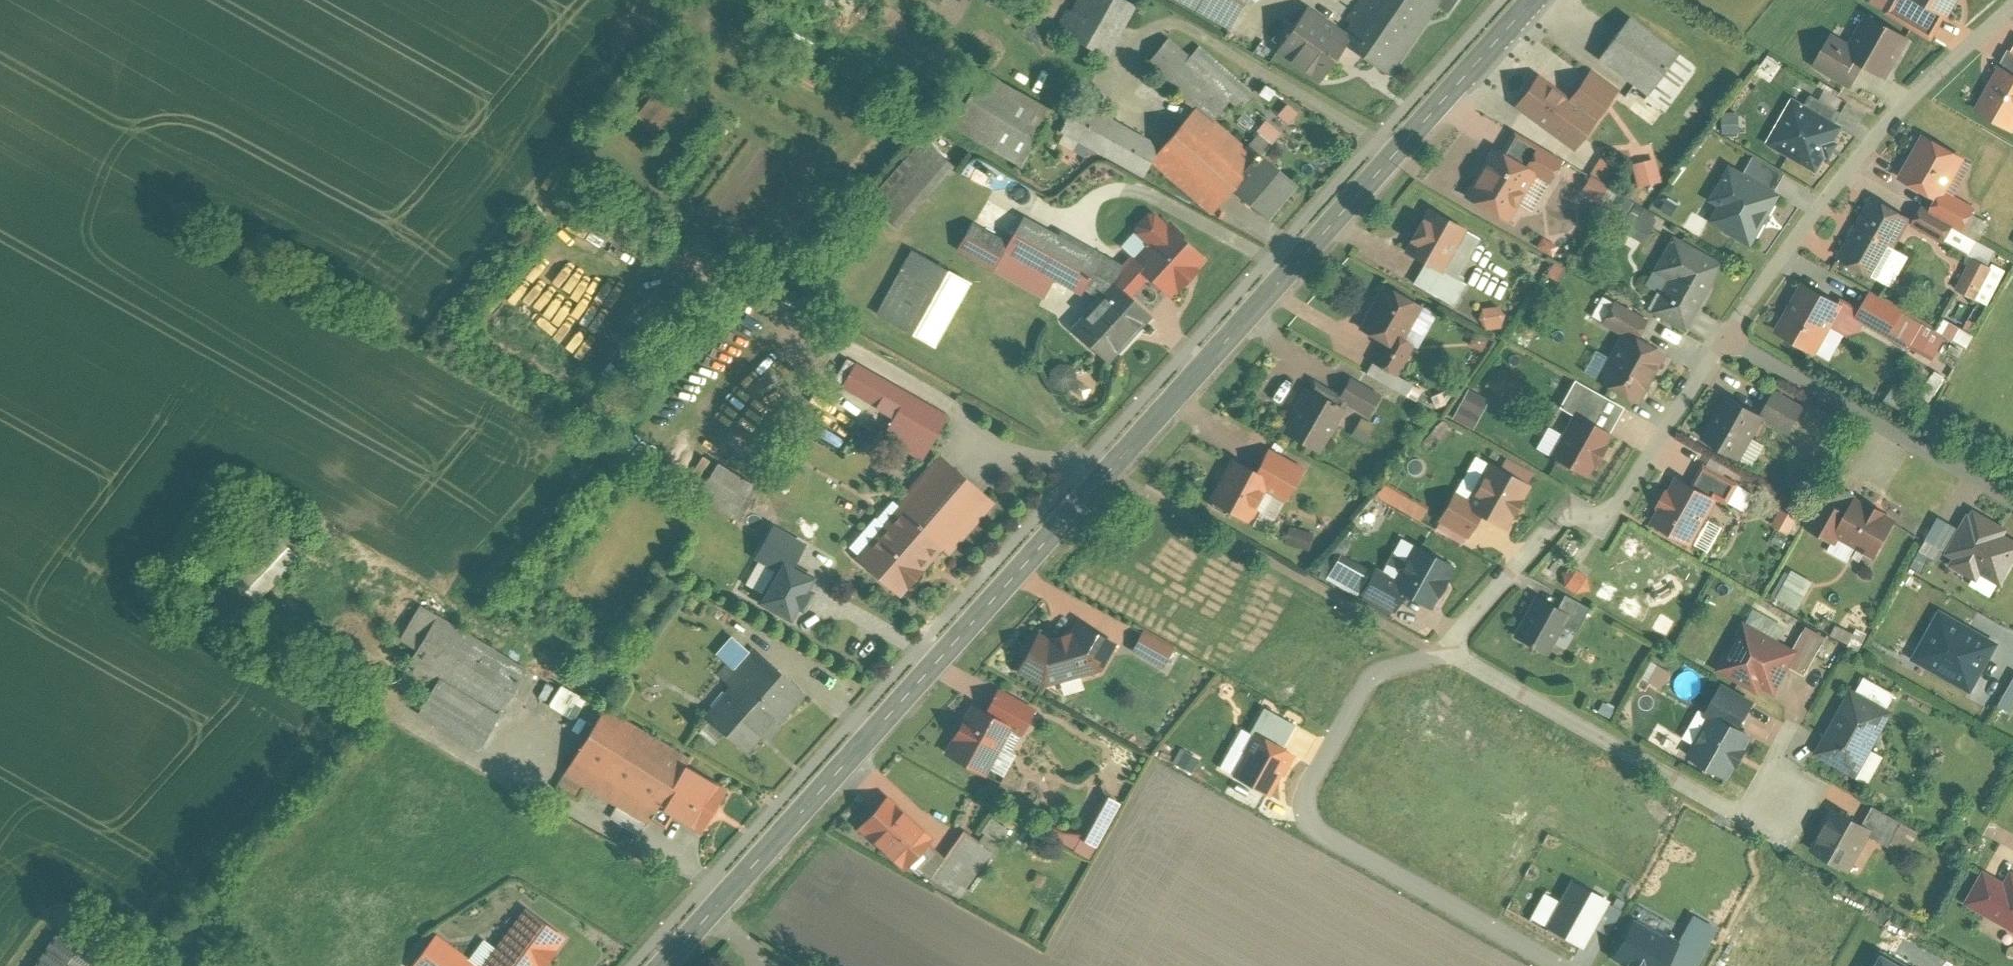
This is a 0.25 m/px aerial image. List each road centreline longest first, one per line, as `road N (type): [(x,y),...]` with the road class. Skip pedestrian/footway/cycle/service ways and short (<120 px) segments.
road 1 (tertiary): [(658,965),(1527,0)]
road 2 (residential): [(1558,965),(1332,840),(1304,804),(1375,673),(1446,647)]
road 3 (residential): [(1726,334),(1602,518),(1570,507),(1446,647)]
road 4 (residential): [(2012,3),(1910,99),(1818,206),(1726,334)]
road 5 (residential): [(1446,647),(1727,806),(1784,795)]
road 6 (residential): [(2012,496),(1726,334)]

